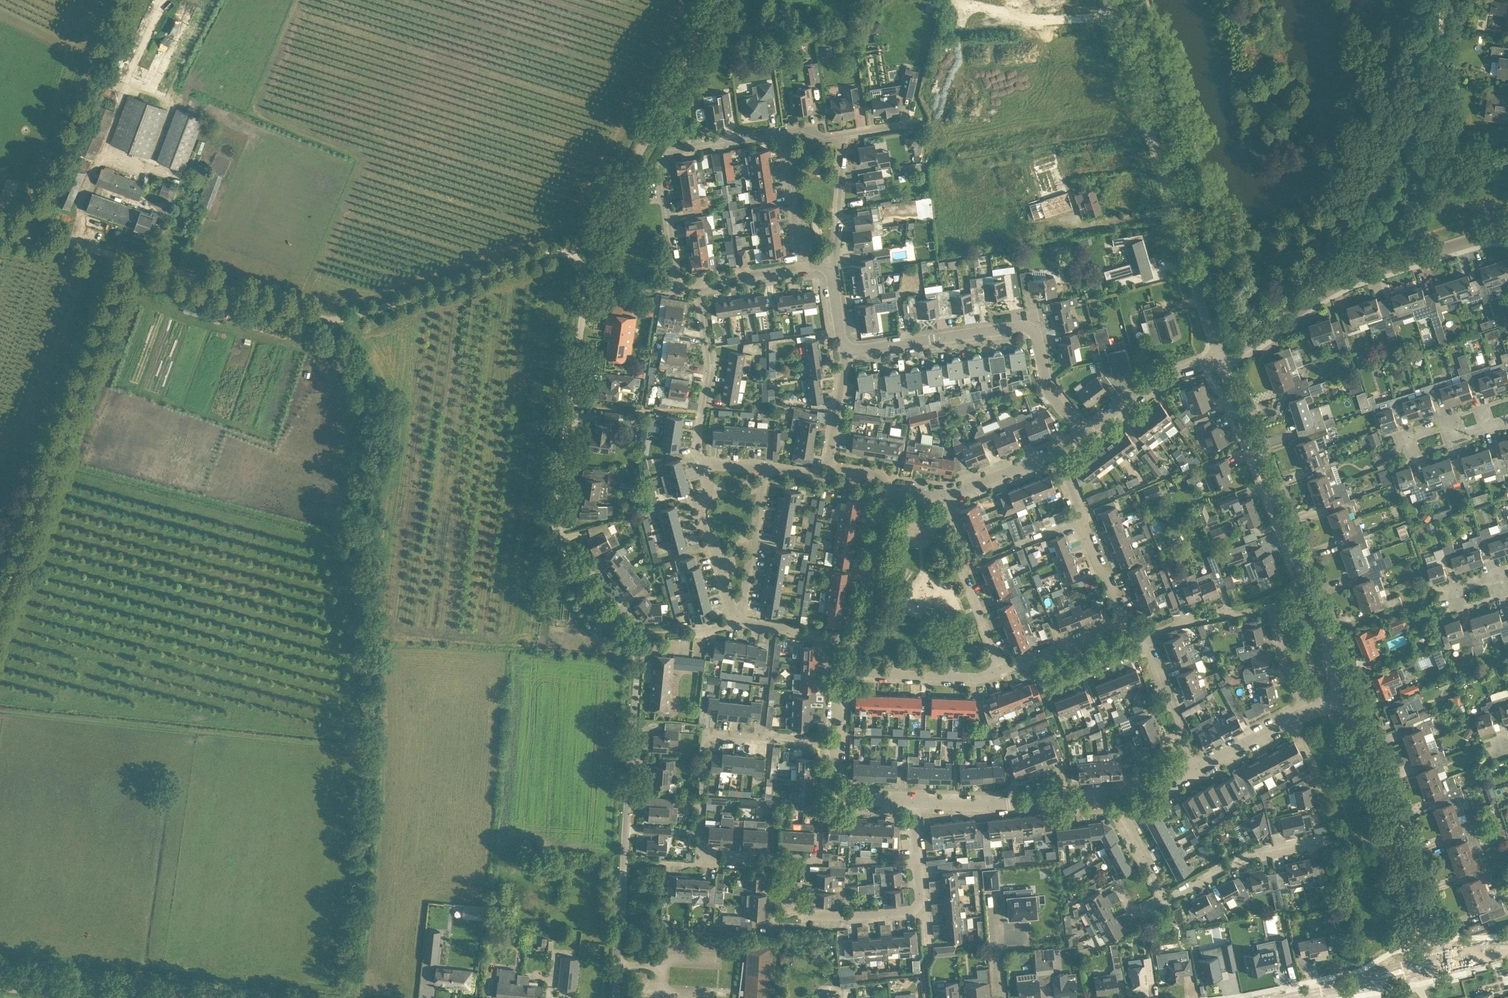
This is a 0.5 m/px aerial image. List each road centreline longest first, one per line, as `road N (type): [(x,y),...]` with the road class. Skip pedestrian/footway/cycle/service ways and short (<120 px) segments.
road 1 (unclassified): [(614,997),(633,689),(627,656),(561,558),(551,520),(589,273),(561,253),(338,320)]
road 2 (unclassified): [(1218,361),(1099,0)]
road 3 (track): [(0,602),(126,258)]
road 4 (unclassified): [(1340,700),(1319,619),(1218,361)]
road 5 (unclassified): [(1218,361),(1329,289),(1484,237),(1507,237)]
road 6 (residential): [(338,320),(34,236)]
road 7 (unclassified): [(845,351),(1029,326),(1048,390),(1083,434)]
road 8 (track): [(561,253),(592,244),(715,0)]
road 9 (unclassified): [(1440,967),(1379,767),(1340,700)]
road 10 (unclassified): [(701,282),(676,282),(659,165),(669,151),(784,134)]
road 11 (track): [(119,0),(10,232)]
road 12 (unclassified): [(705,860),(698,858),(707,740),(836,747)]
road 13 (unclassified): [(920,918),(816,925),(775,865),(705,860)]
road 14 (unclassified): [(1122,791),(1009,804),(916,802)]
road 15 (unclassified): [(1000,670),(944,495)]
road 16 (unclassified): [(703,465),(708,342),(701,282)]
road 17 (unclassified): [(1122,622),(1058,452)]
road 18 (tertiary): [(177,997),(0,981)]
road 19 (unclassified): [(733,622),(700,510),(711,493),(703,465)]
road 20 (unclassified): [(1310,713),(1274,607),(1228,613)]
road 21 (unclassified): [(1162,901),(1244,860),(1307,846)]
road 22 (unclassified): [(741,622),(767,468)]
road 23 (unclassified): [(1083,434),(1151,381),(1218,361)]
road 24 (unclassified): [(846,665),(979,678),(1000,670)]
road 25 (unclassified): [(860,642),(877,524),(895,494)]
road 26 (tertiary): [(1440,967),(1295,997)]
road 27 (unclassified): [(1199,768),(1178,731),(1150,638)]
road 28 (unclassified): [(1033,655),(1053,682),(1146,640)]
road 29 (unclassified): [(831,270),(842,136)]
road 30 (unclassified): [(803,266),(784,134)]
road 31 (residential): [(1387,452),(1437,435),(1456,443),(1507,428)]
road 32 (unclassified): [(916,802),(839,793),(836,747)]
road 33 (unclassified): [(944,495),(1058,452)]
road 34 (unclassified): [(860,642),(741,622)]
road 35 (unclassified): [(835,468),(828,458),(845,351)]

